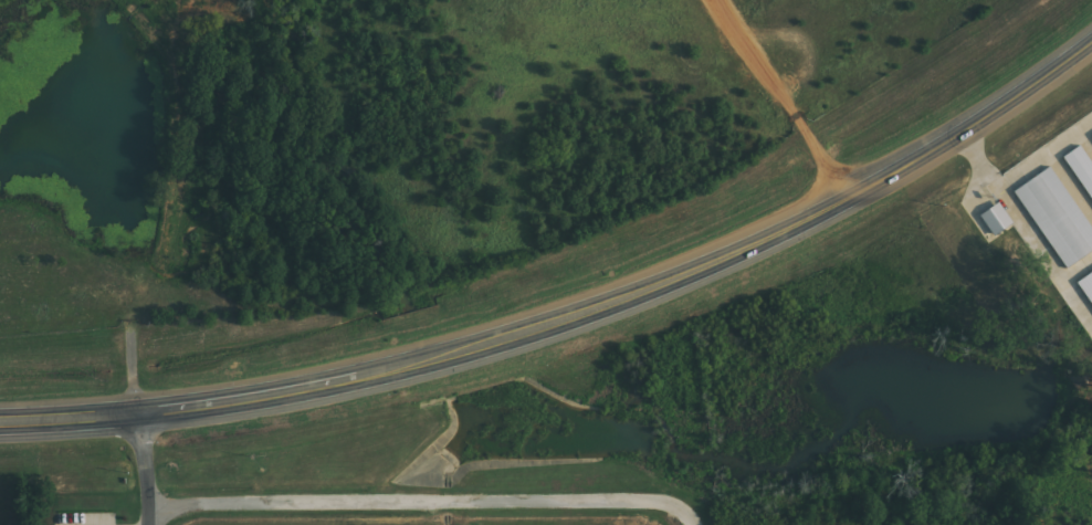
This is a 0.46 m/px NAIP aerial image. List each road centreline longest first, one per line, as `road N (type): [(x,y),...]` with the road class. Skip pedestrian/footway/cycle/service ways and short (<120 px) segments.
road 1 (trunk): [(0,423),(195,408),(389,368),(526,329),(802,224),(947,150),(1091,52)]
road 2 (residential): [(151,524),(151,505),(643,501),(670,502),(694,524)]

